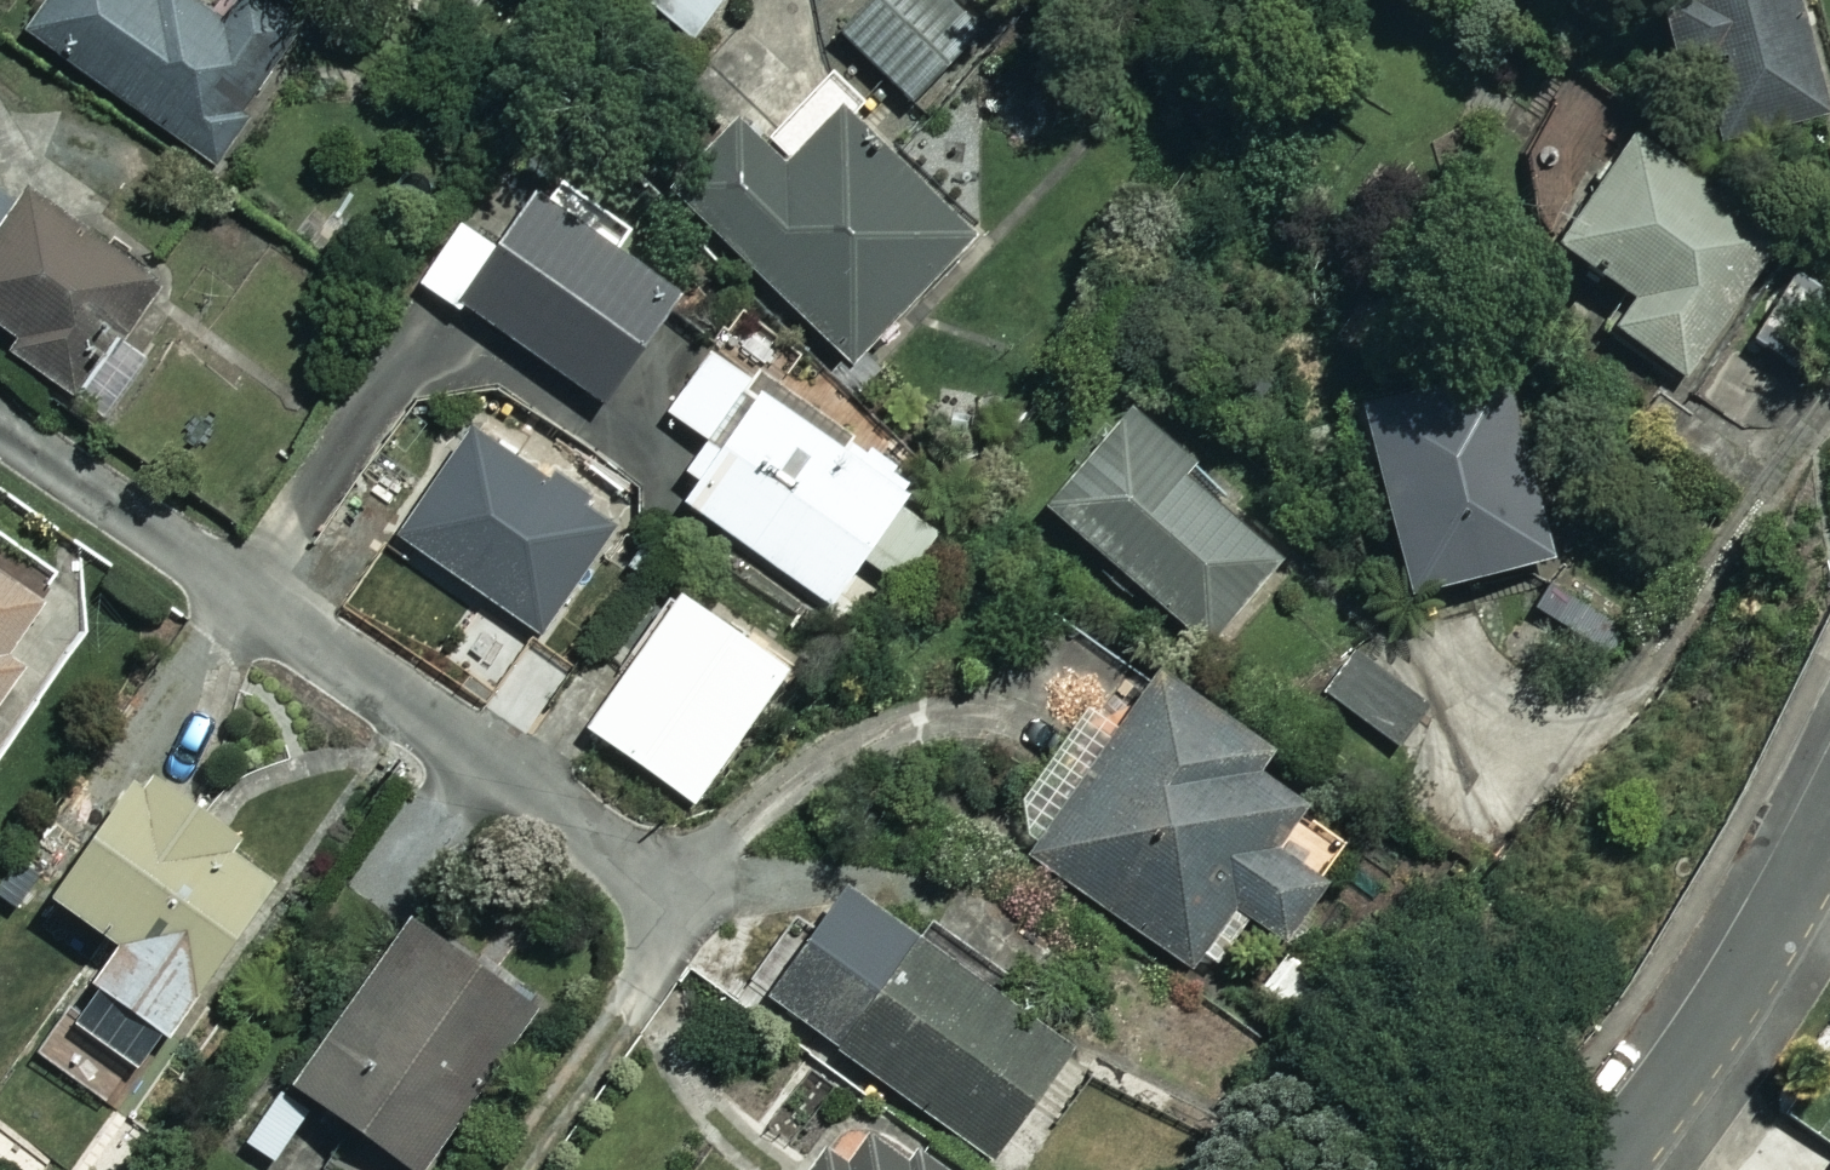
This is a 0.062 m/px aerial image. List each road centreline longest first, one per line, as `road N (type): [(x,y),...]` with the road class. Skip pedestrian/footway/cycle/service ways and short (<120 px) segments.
road 1 (residential): [(1597,1169),(1668,1082),(1829,821)]

